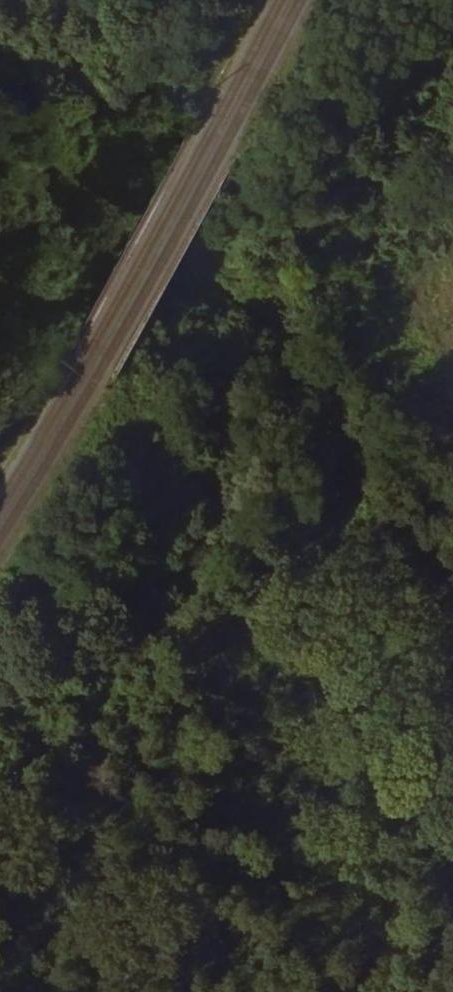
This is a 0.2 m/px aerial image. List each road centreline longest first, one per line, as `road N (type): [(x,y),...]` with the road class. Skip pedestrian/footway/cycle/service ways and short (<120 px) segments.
road 1 (track): [(291,339),(452,133)]

